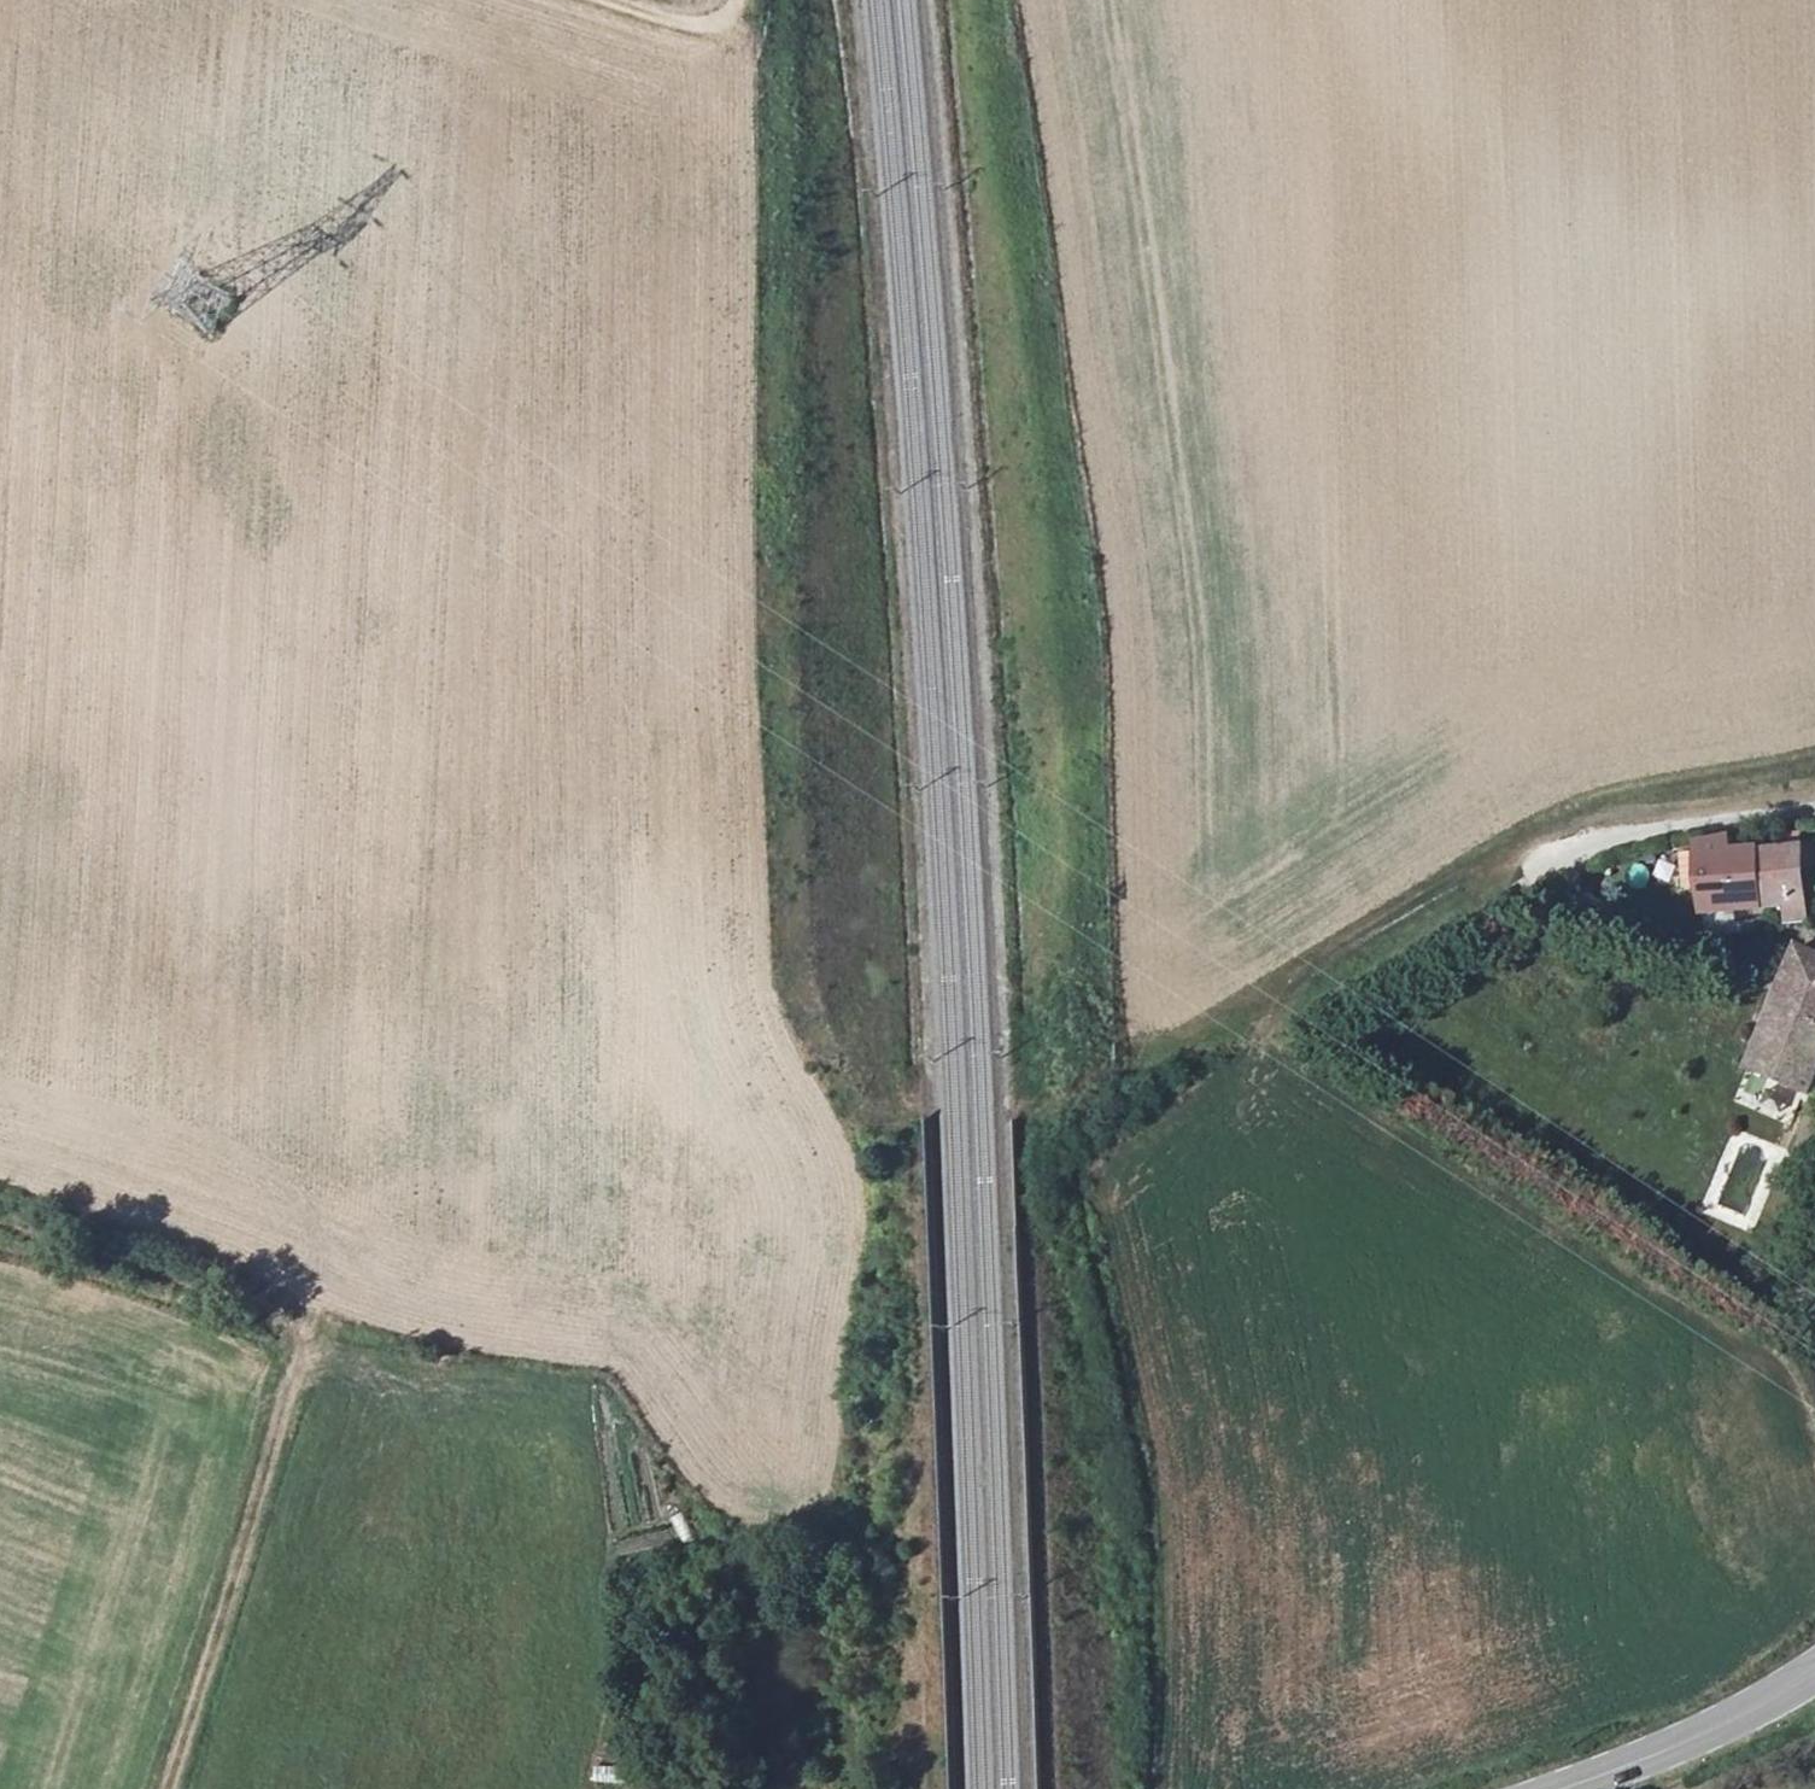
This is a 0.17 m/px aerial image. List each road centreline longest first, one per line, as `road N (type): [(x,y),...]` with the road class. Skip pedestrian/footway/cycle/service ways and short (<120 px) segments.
road 1 (track): [(0,1220),(187,1267),(283,1322),(306,1380),(281,1438),(249,1569),(176,1788)]
road 2 (unclassified): [(1814,801),(1656,828),(1577,853),(1301,1017)]
road 3 (primary): [(1814,1670),(1711,1732),(1570,1788)]

